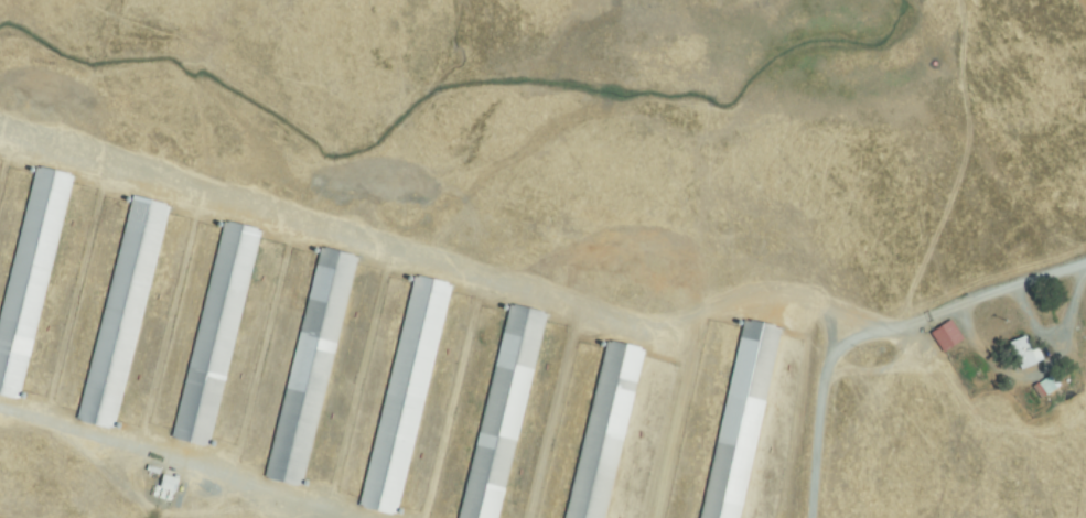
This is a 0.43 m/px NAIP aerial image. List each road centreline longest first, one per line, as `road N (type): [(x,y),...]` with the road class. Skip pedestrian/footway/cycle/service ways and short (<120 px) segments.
road 1 (residential): [(1085,267),(932,310),(818,359),(800,517)]
road 2 (residential): [(389,517),(0,407)]

